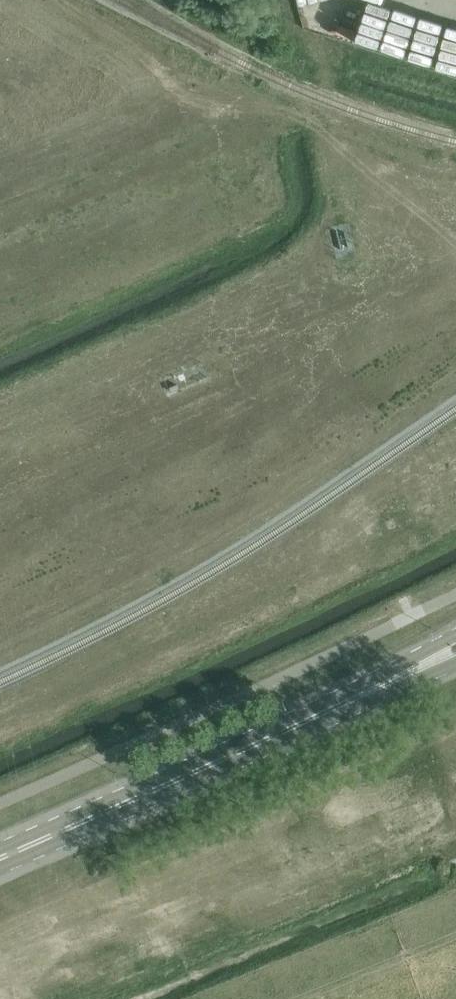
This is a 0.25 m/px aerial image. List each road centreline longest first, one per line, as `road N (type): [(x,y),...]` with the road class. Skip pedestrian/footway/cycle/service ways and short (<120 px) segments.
road 1 (tertiary): [(0,854),(416,667)]

